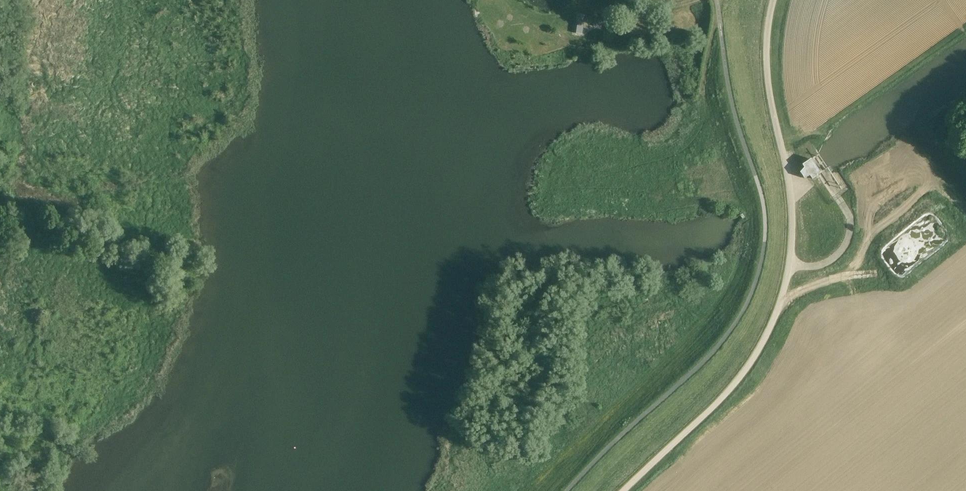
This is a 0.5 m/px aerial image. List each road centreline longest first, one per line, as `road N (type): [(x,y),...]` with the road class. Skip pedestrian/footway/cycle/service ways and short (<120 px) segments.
road 1 (unclassified): [(626,490),(738,384),(779,311),(794,208),(768,85),(775,0)]

